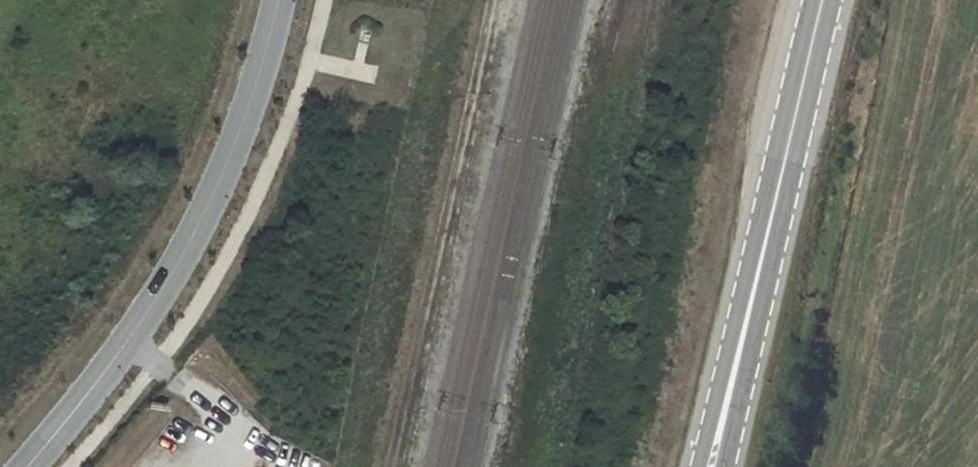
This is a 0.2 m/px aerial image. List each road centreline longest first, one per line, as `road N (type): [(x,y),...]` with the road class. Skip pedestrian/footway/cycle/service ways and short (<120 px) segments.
road 1 (unclassified): [(27,466),(98,383),(174,270),(239,130),(278,0)]
road 2 (track): [(493,0),(391,466)]
road 3 (primary): [(823,0),(747,311)]
road 4 (primary): [(747,311),(700,466)]
road 5 (primary): [(721,466),(747,311)]

